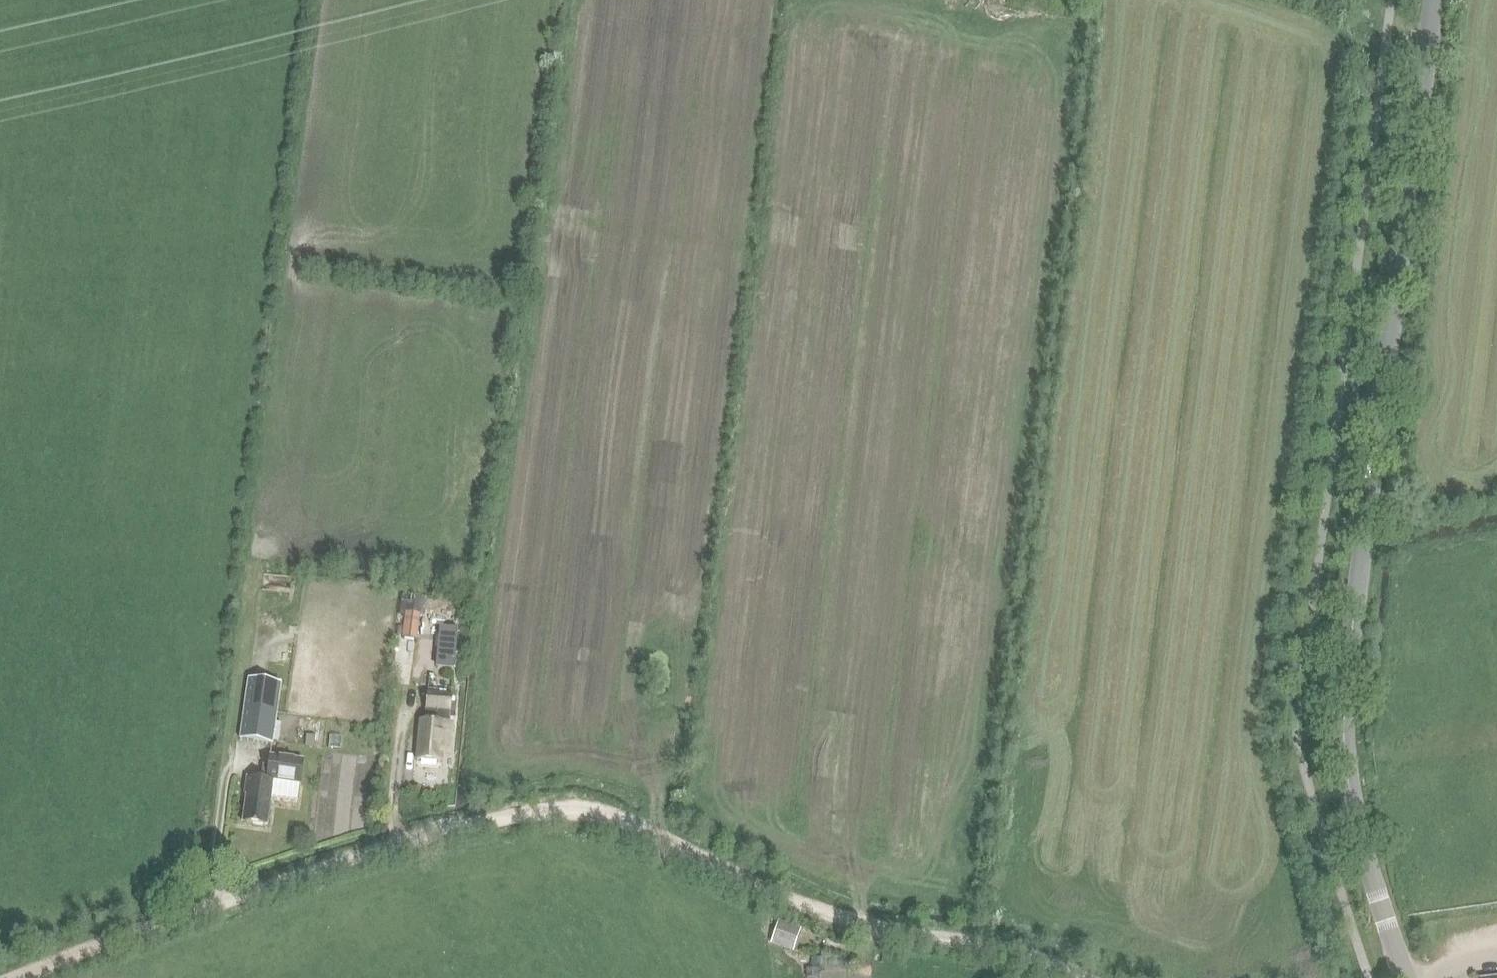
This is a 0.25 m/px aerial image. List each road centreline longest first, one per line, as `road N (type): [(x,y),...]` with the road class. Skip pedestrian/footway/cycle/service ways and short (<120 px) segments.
road 1 (track): [(18,977),(200,908),(409,843),(527,812),(577,809),(847,921),(1030,953),(1083,977)]
road 2 (tertiary): [(1407,977),(1349,784),(1351,651),(1435,0)]

